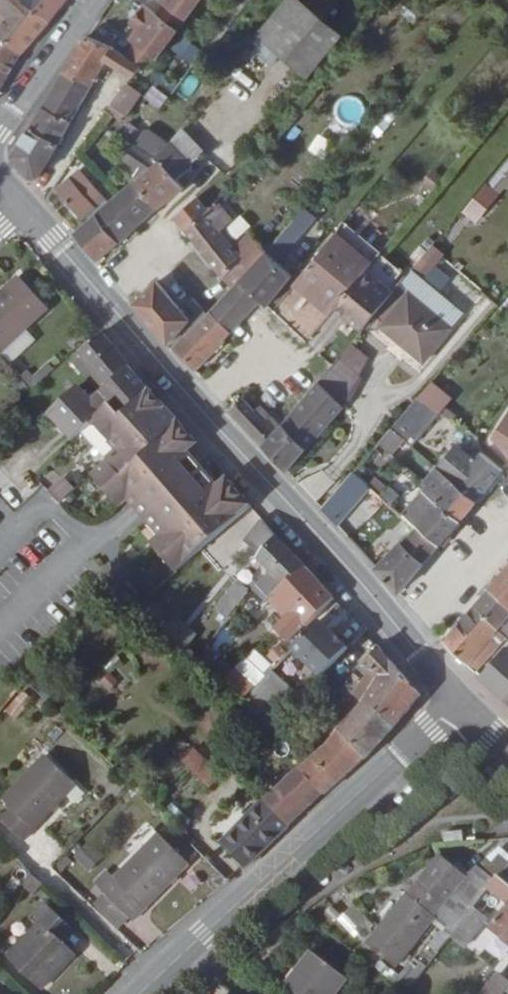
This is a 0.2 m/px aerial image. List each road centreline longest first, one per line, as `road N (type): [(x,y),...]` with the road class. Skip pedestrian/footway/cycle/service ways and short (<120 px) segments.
road 1 (tertiary): [(456,700),(23,206)]
road 2 (tertiary): [(139,993),(456,700)]
road 3 (residential): [(0,131),(95,0)]

